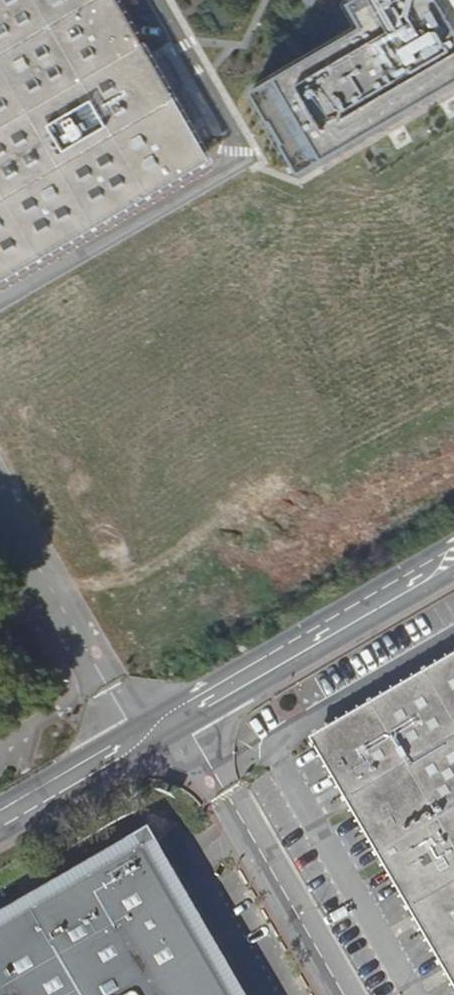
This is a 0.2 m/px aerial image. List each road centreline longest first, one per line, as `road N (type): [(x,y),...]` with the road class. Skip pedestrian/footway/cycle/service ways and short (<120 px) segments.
road 1 (unclassified): [(0,301),(244,157),(153,0)]
road 2 (unclassified): [(343,994),(185,719)]
road 3 (secondary): [(453,558),(185,719)]
road 4 (unclassified): [(0,502),(139,742)]
road 5 (secondary): [(139,742),(0,821)]

